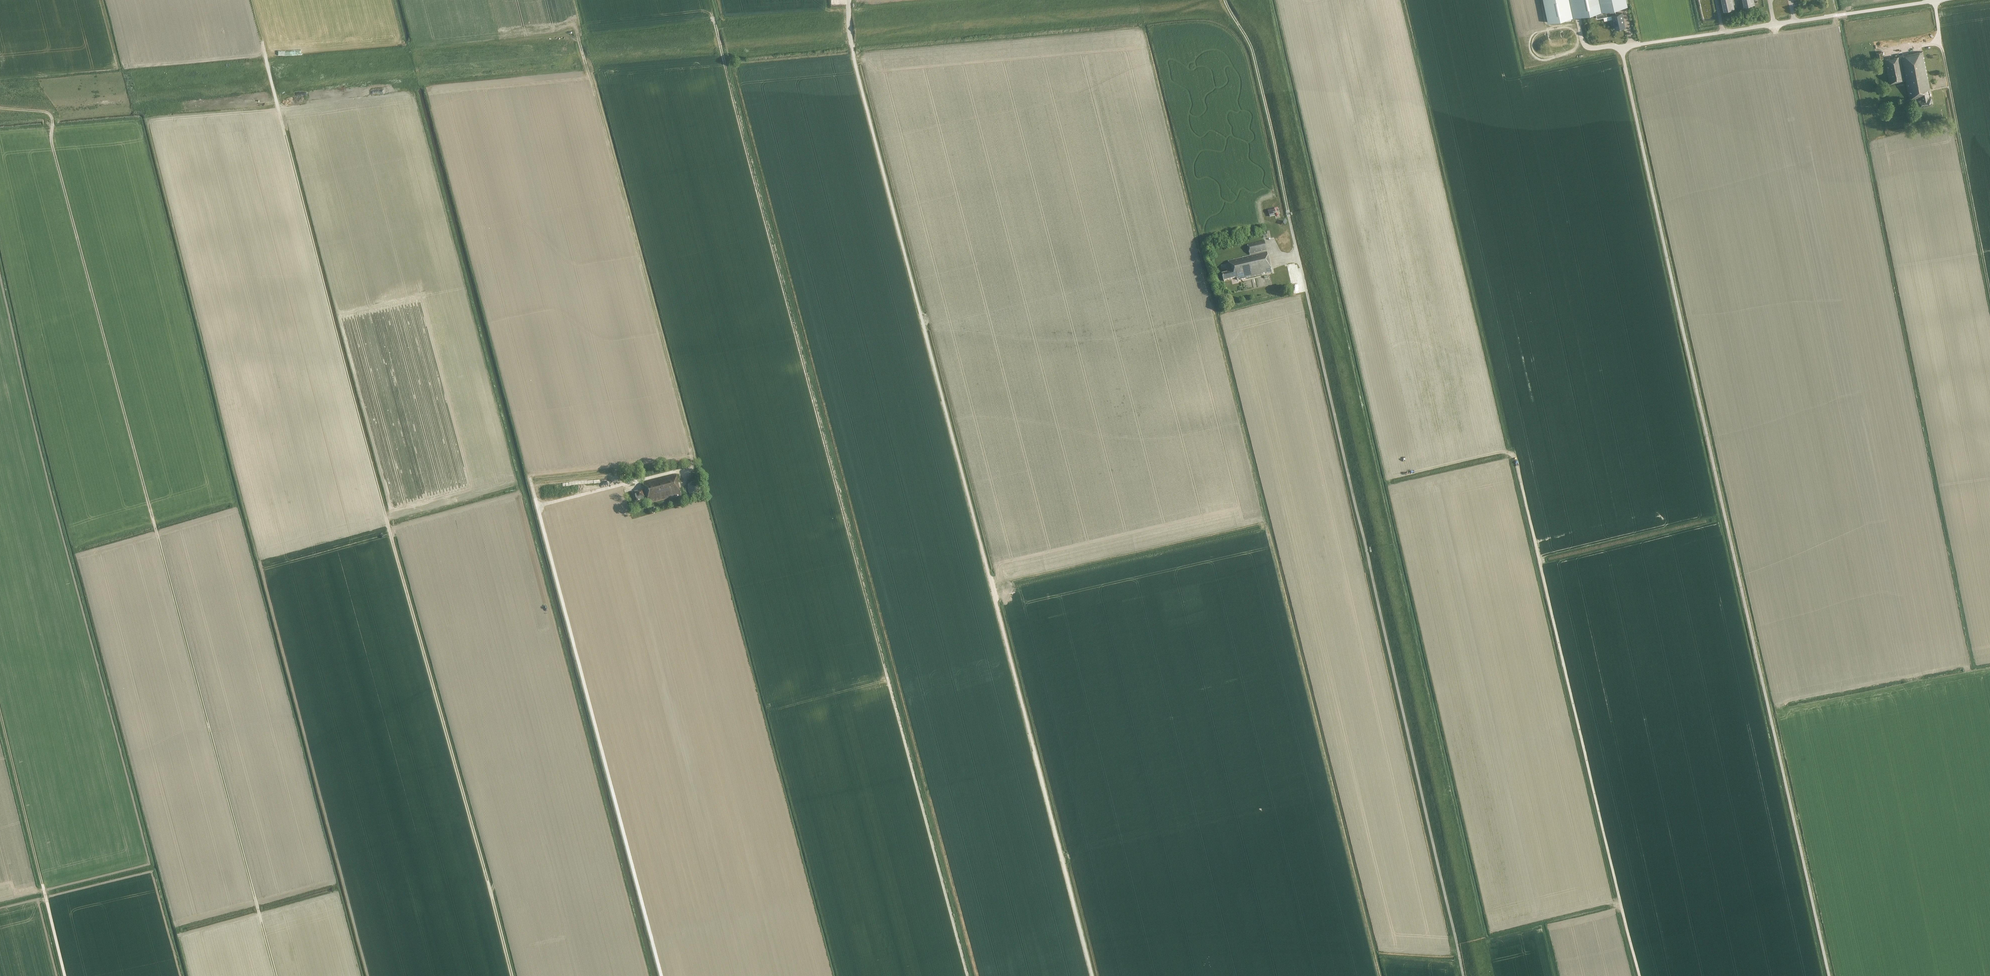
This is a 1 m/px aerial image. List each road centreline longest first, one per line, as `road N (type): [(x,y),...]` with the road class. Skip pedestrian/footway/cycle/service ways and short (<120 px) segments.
road 1 (track): [(1094,975),(854,56),(848,0)]
road 2 (track): [(1461,975),(1288,217)]
road 3 (track): [(622,494),(751,975)]
road 4 (unclassified): [(1622,49),(1939,0)]

